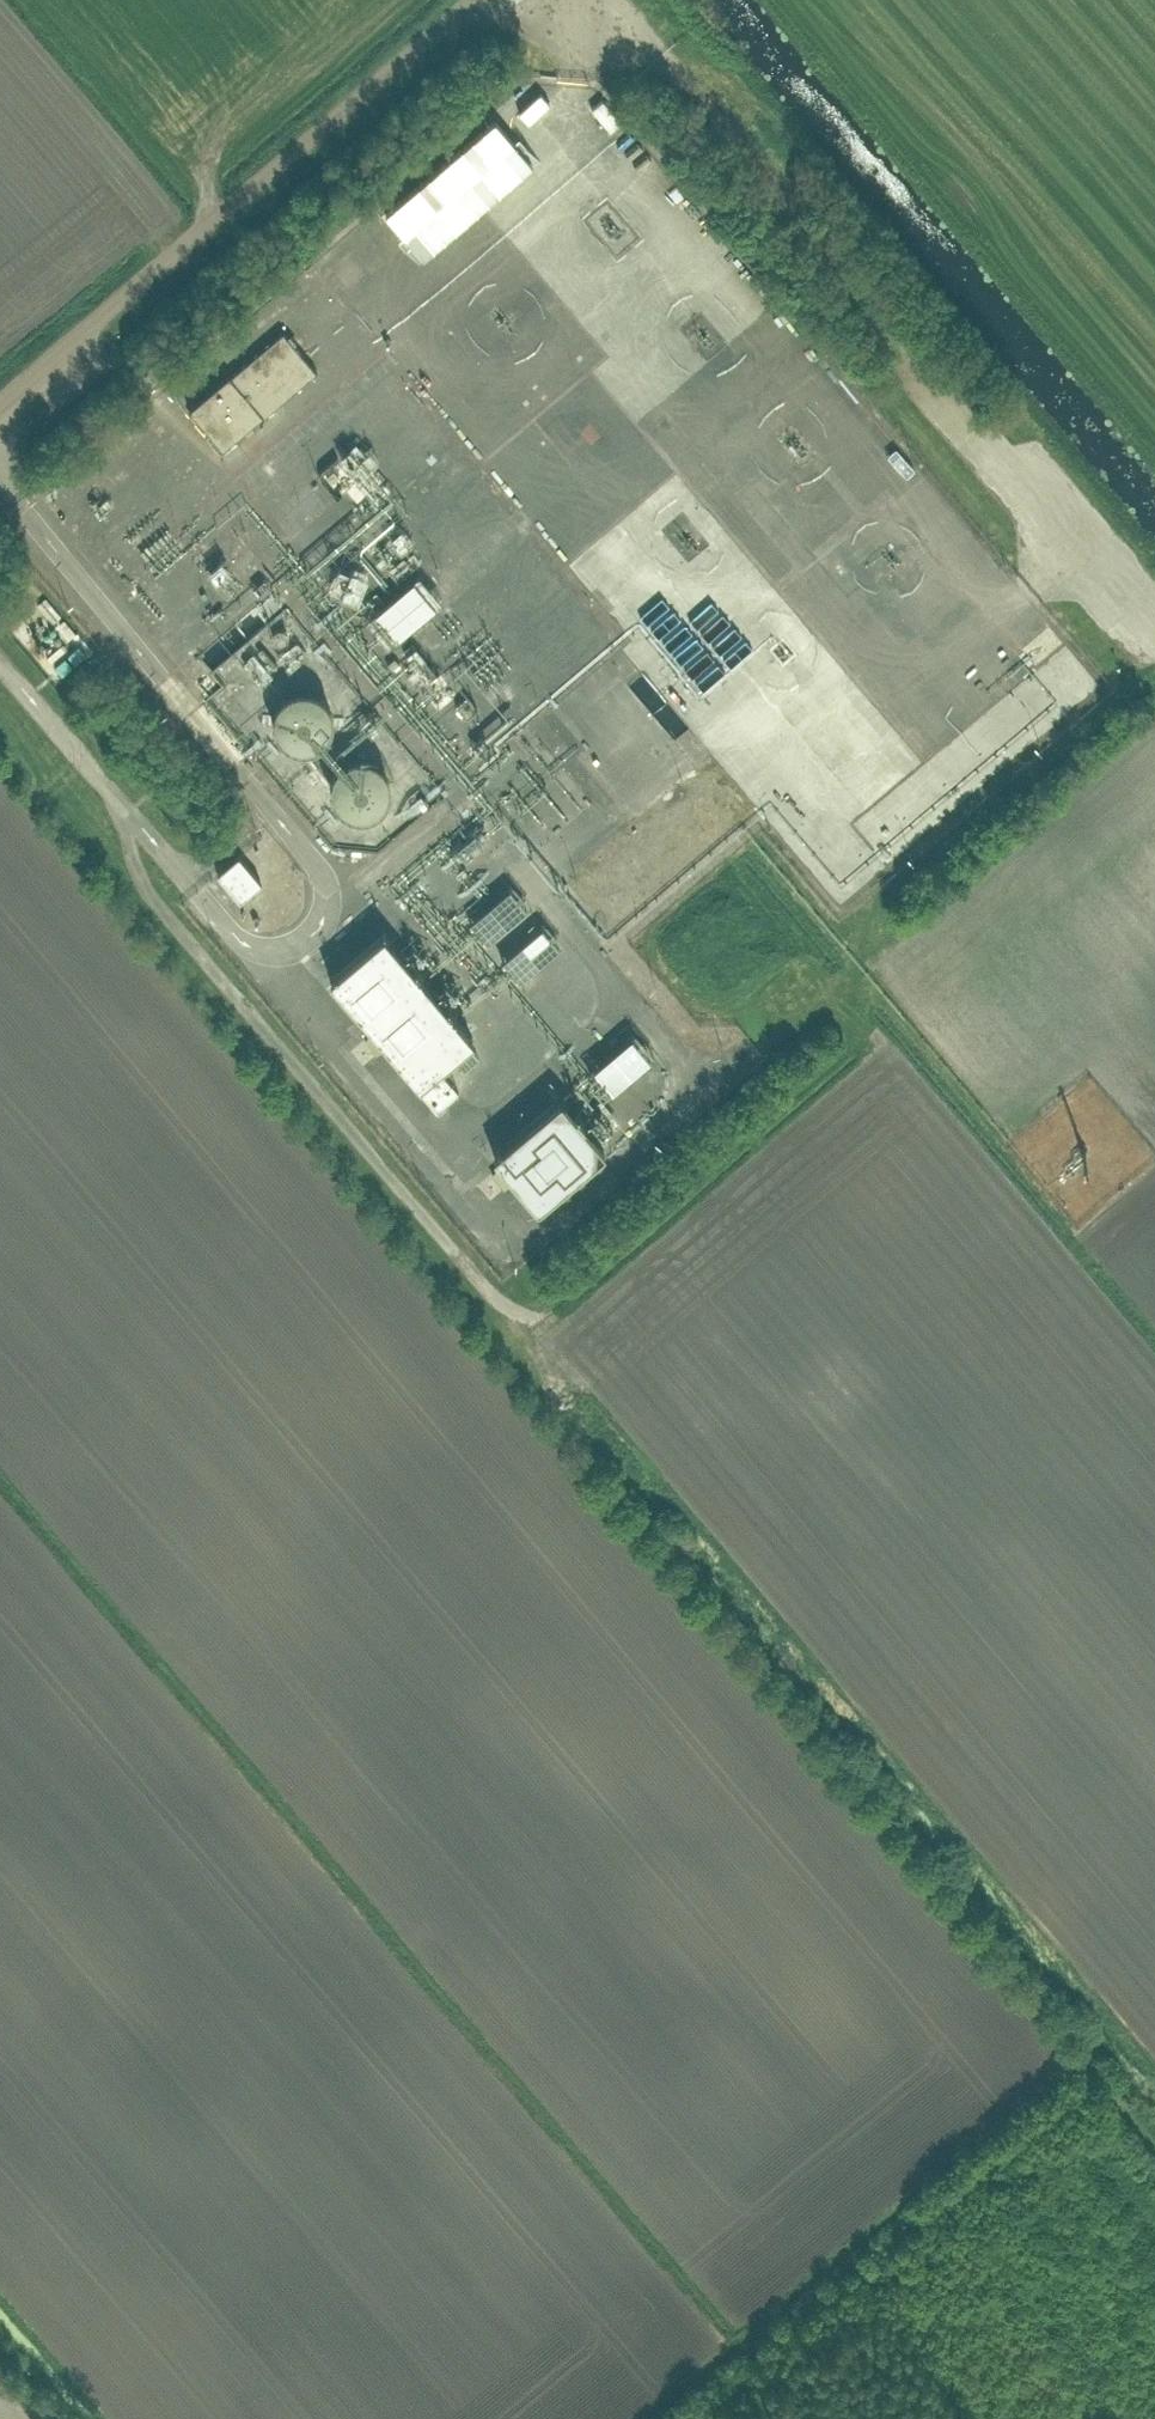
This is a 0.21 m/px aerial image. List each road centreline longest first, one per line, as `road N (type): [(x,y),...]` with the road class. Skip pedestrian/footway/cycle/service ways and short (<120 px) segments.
road 1 (unclassified): [(0,398),(468,0)]

